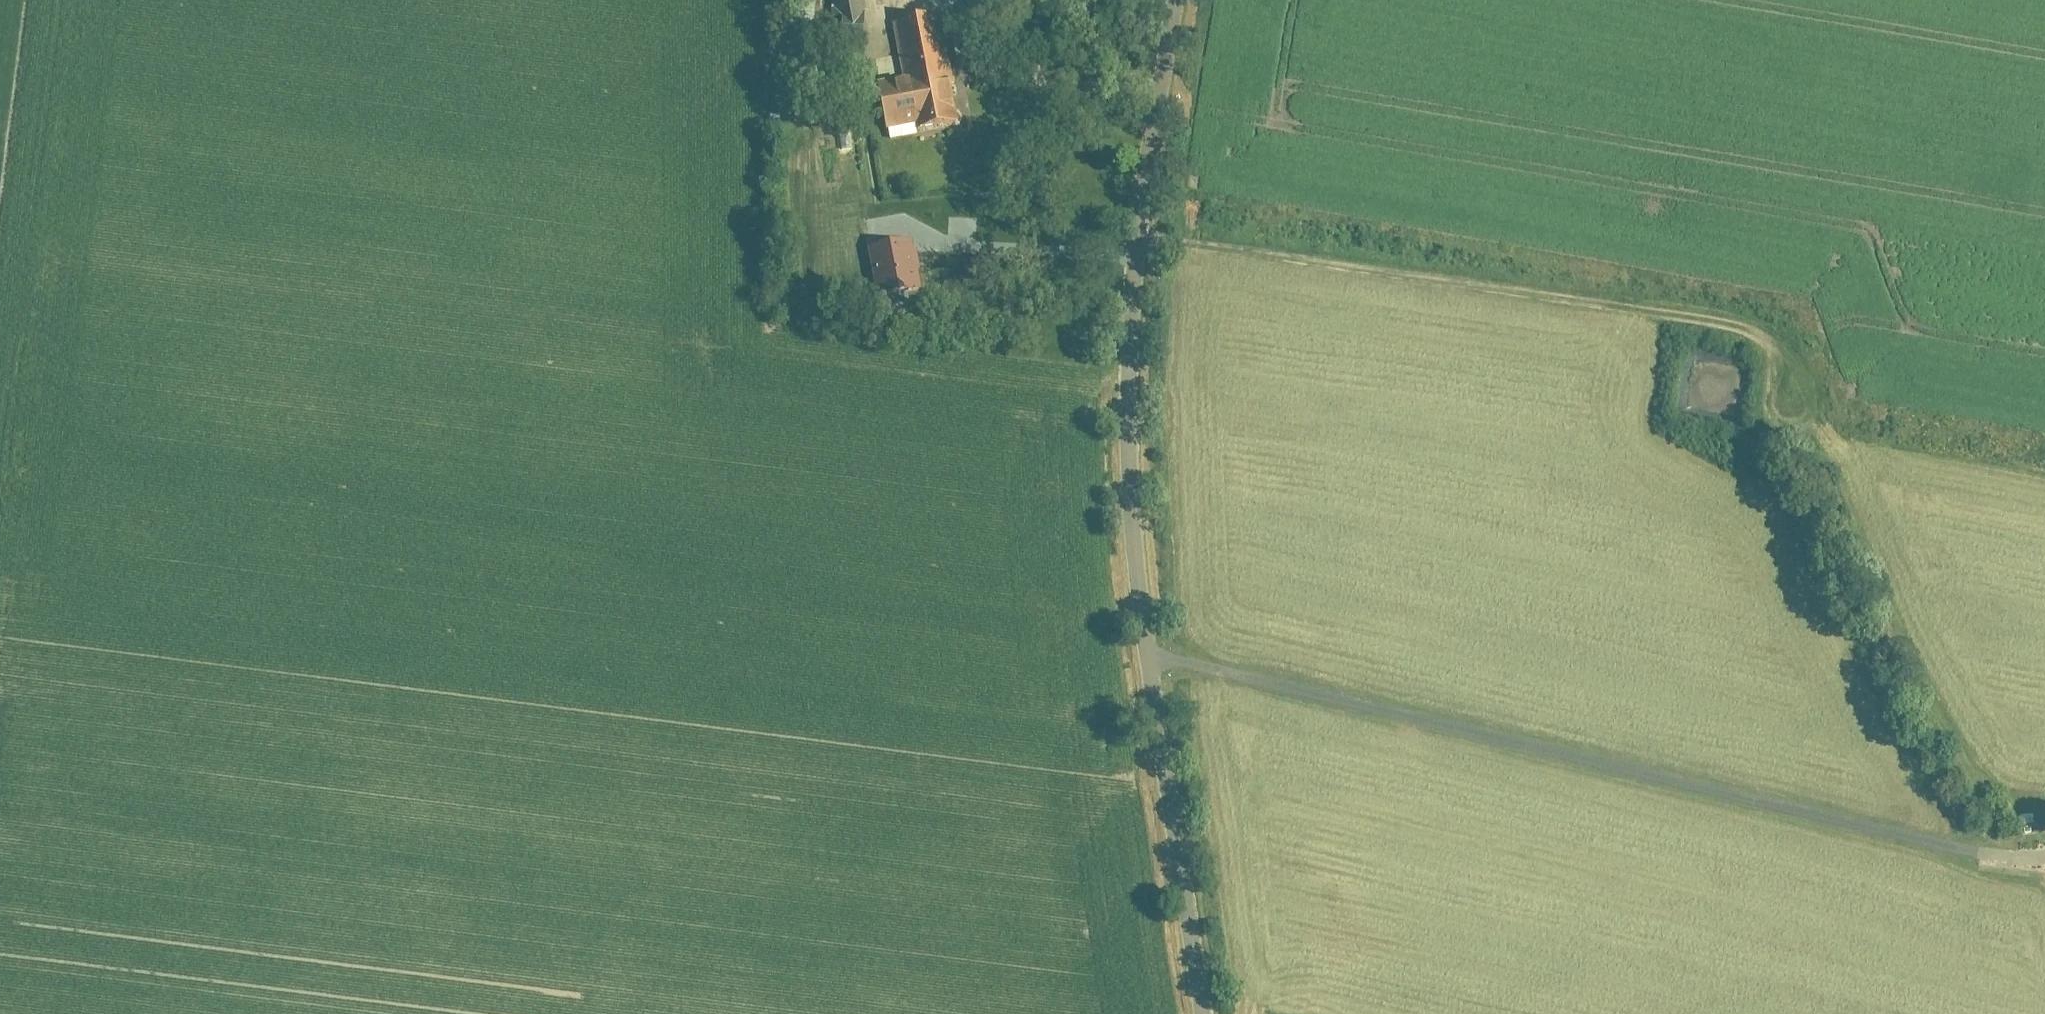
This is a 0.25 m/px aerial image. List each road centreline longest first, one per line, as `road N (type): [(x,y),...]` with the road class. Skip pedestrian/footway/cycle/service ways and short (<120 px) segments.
road 1 (residential): [(1206,1013),(1132,495),(1131,370),(1144,204),(1182,0)]

